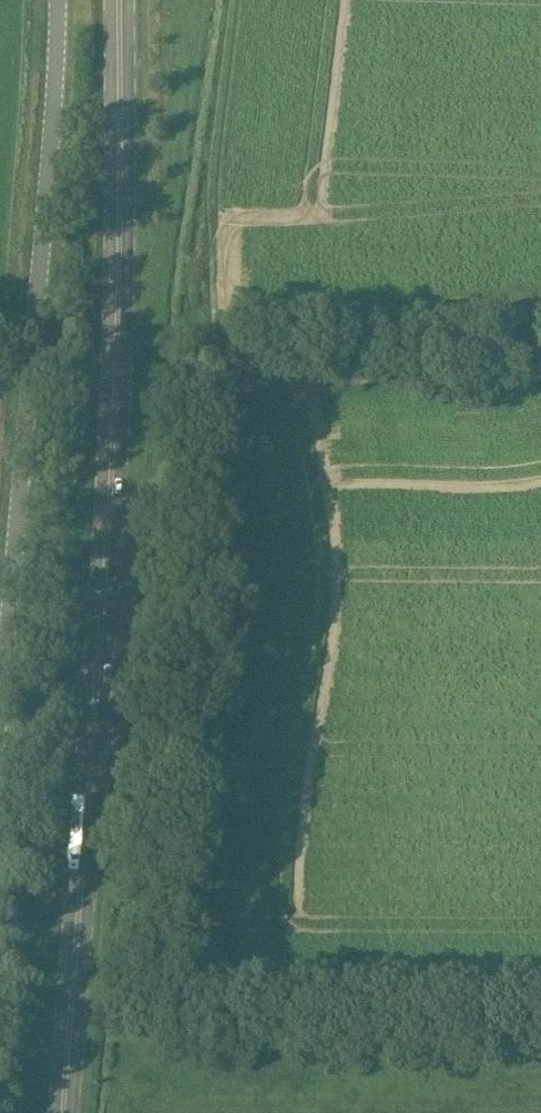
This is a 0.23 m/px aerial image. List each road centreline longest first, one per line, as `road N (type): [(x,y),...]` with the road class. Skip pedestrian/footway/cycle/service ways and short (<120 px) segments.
road 1 (primary): [(64,1112),(117,398),(117,0)]
road 2 (unclassified): [(0,619),(49,149),(56,0)]

